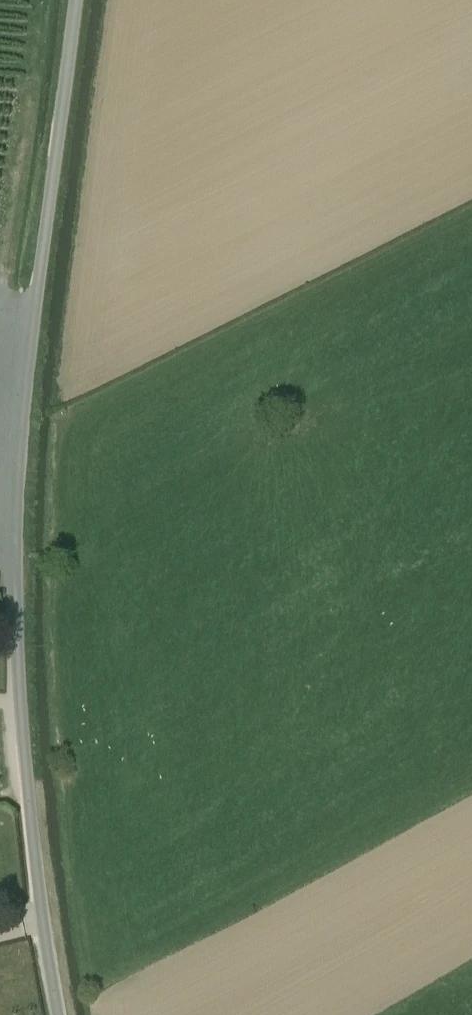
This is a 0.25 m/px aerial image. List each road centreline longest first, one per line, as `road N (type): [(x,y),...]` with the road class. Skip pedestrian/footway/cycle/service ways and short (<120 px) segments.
road 1 (unclassified): [(58,1014),(19,703),(14,499),(27,325),(78,0)]

